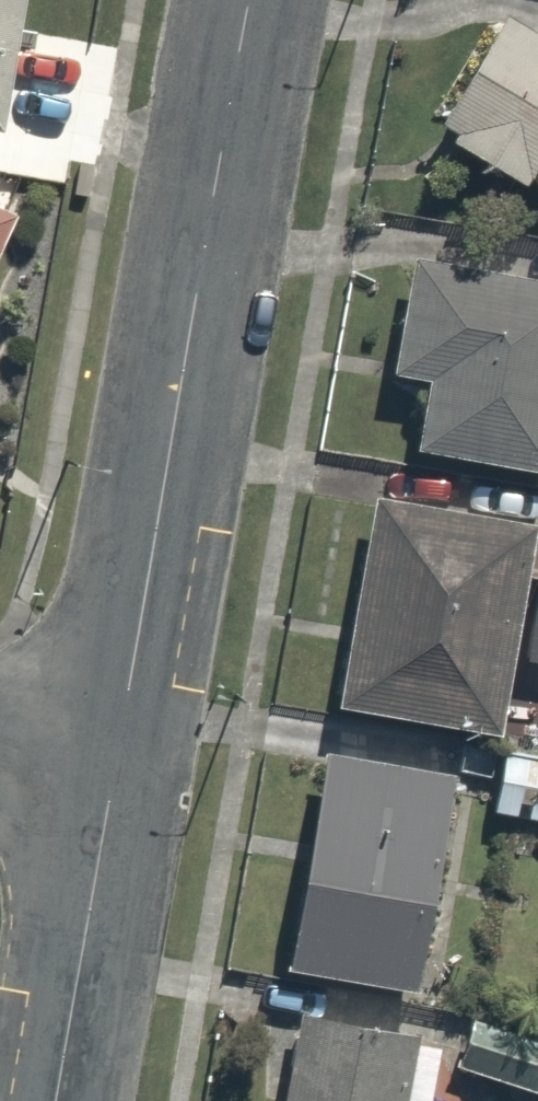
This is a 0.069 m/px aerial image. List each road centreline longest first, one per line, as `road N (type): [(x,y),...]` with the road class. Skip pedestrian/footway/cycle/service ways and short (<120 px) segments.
road 1 (tertiary): [(244,0),(198,221),(117,765)]
road 2 (tertiary): [(117,765),(57,1100)]

